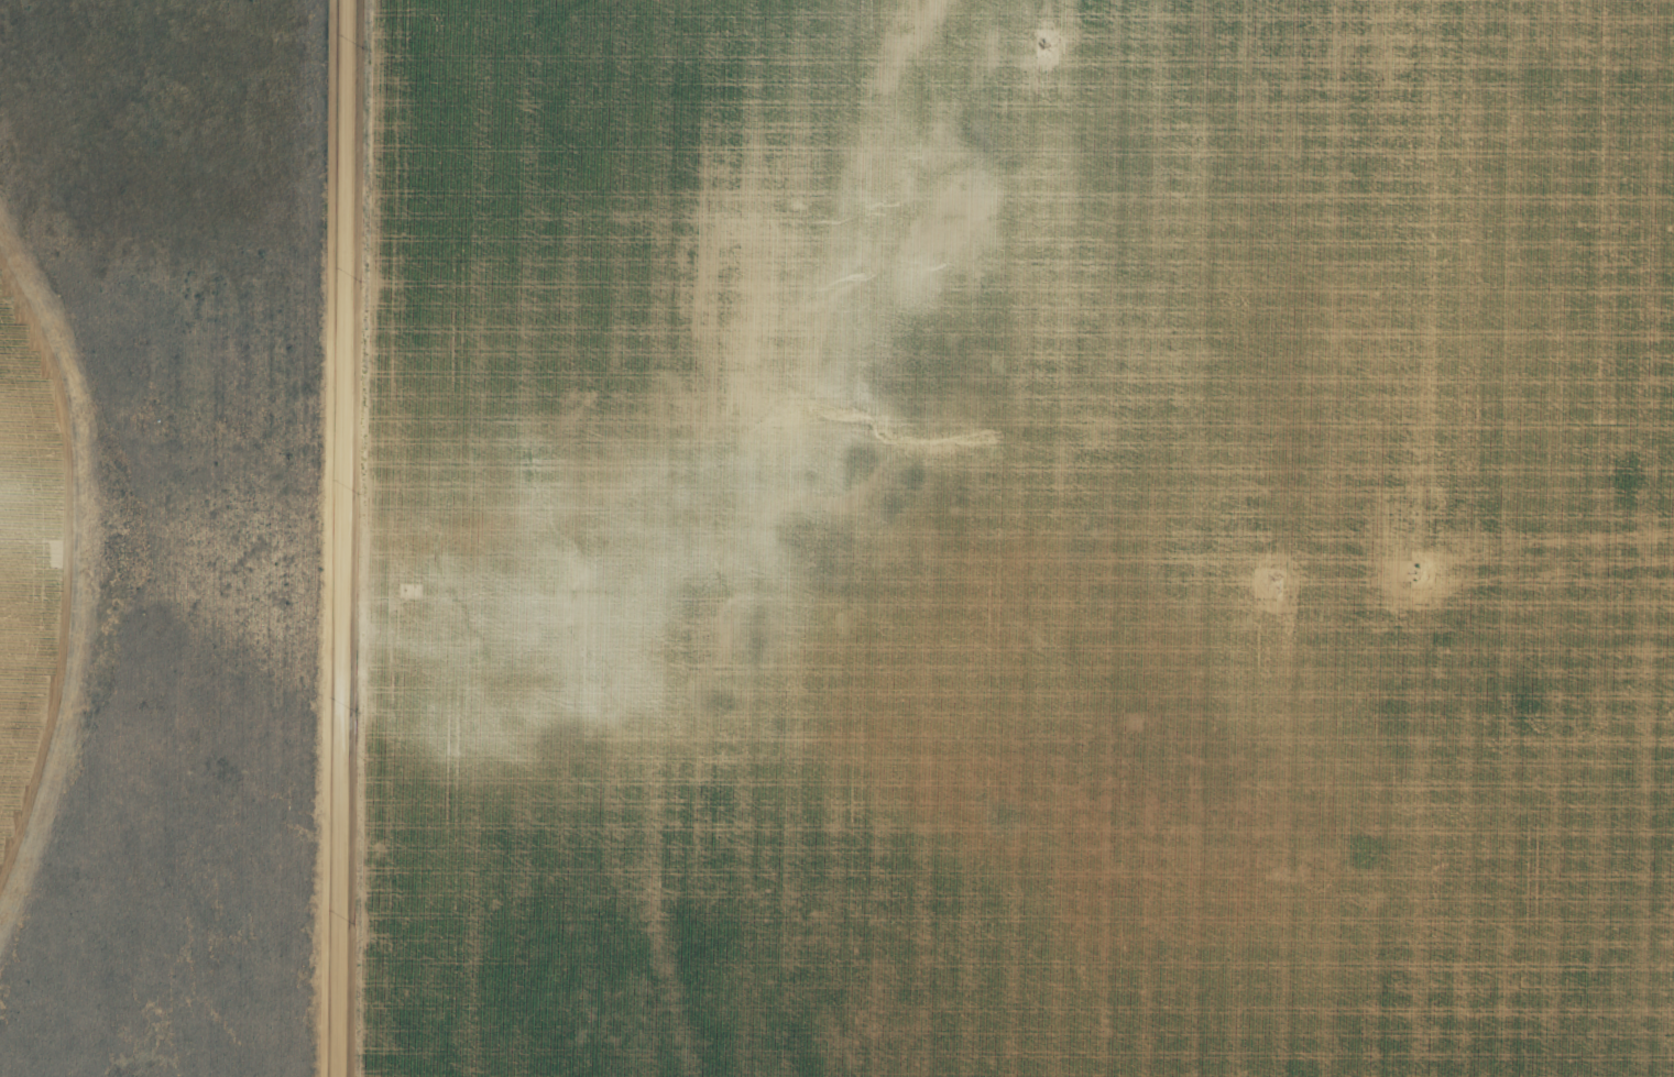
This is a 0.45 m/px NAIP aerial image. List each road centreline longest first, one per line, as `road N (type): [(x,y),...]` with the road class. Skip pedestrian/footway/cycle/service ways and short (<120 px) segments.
road 1 (residential): [(337,1076),(341,0)]

